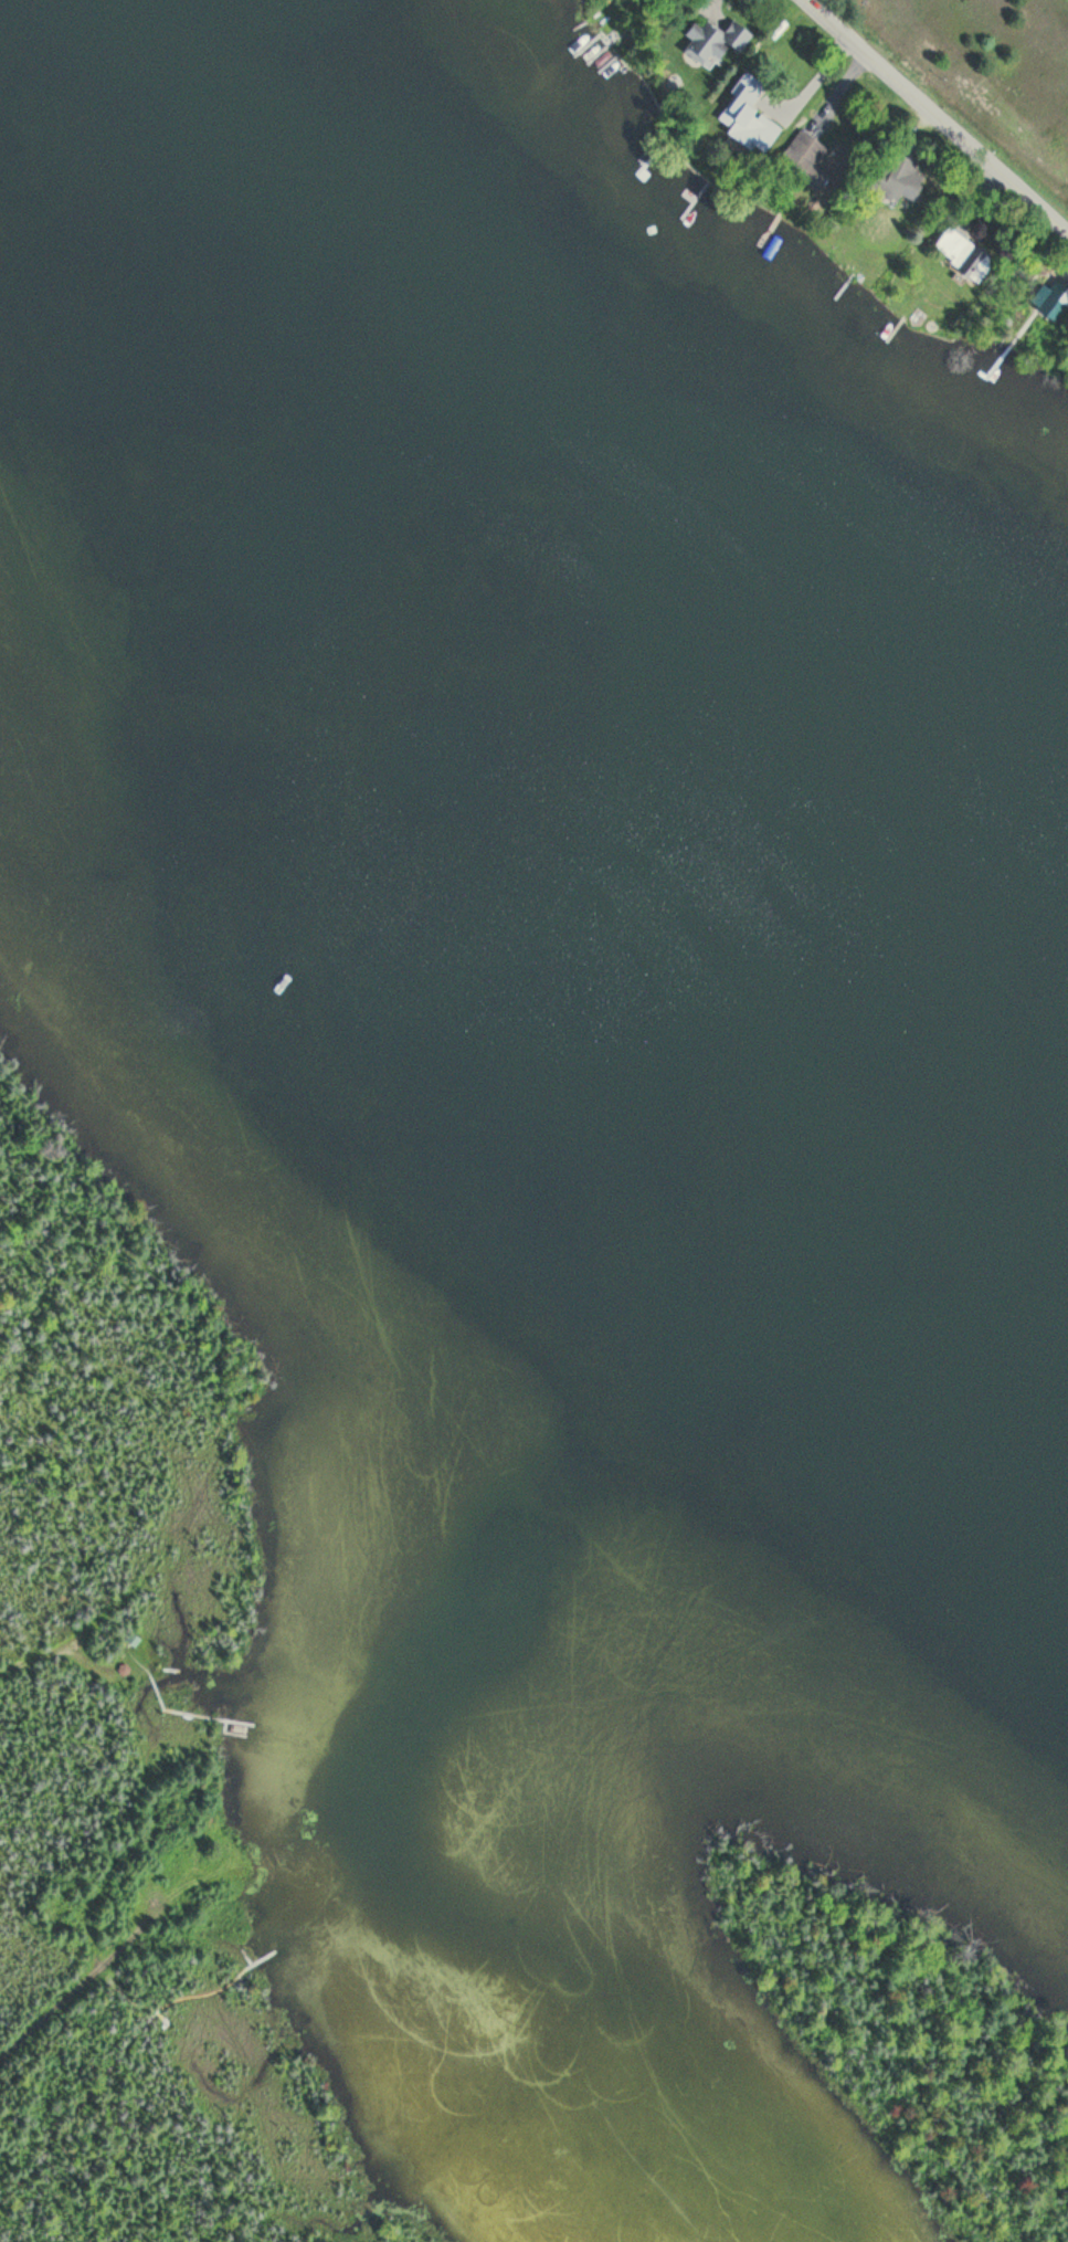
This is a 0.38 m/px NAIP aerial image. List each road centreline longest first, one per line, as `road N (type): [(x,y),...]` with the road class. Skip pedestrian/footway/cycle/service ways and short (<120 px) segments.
road 1 (residential): [(801,0),(1067,240)]
road 2 (track): [(0,2053),(116,1957)]

